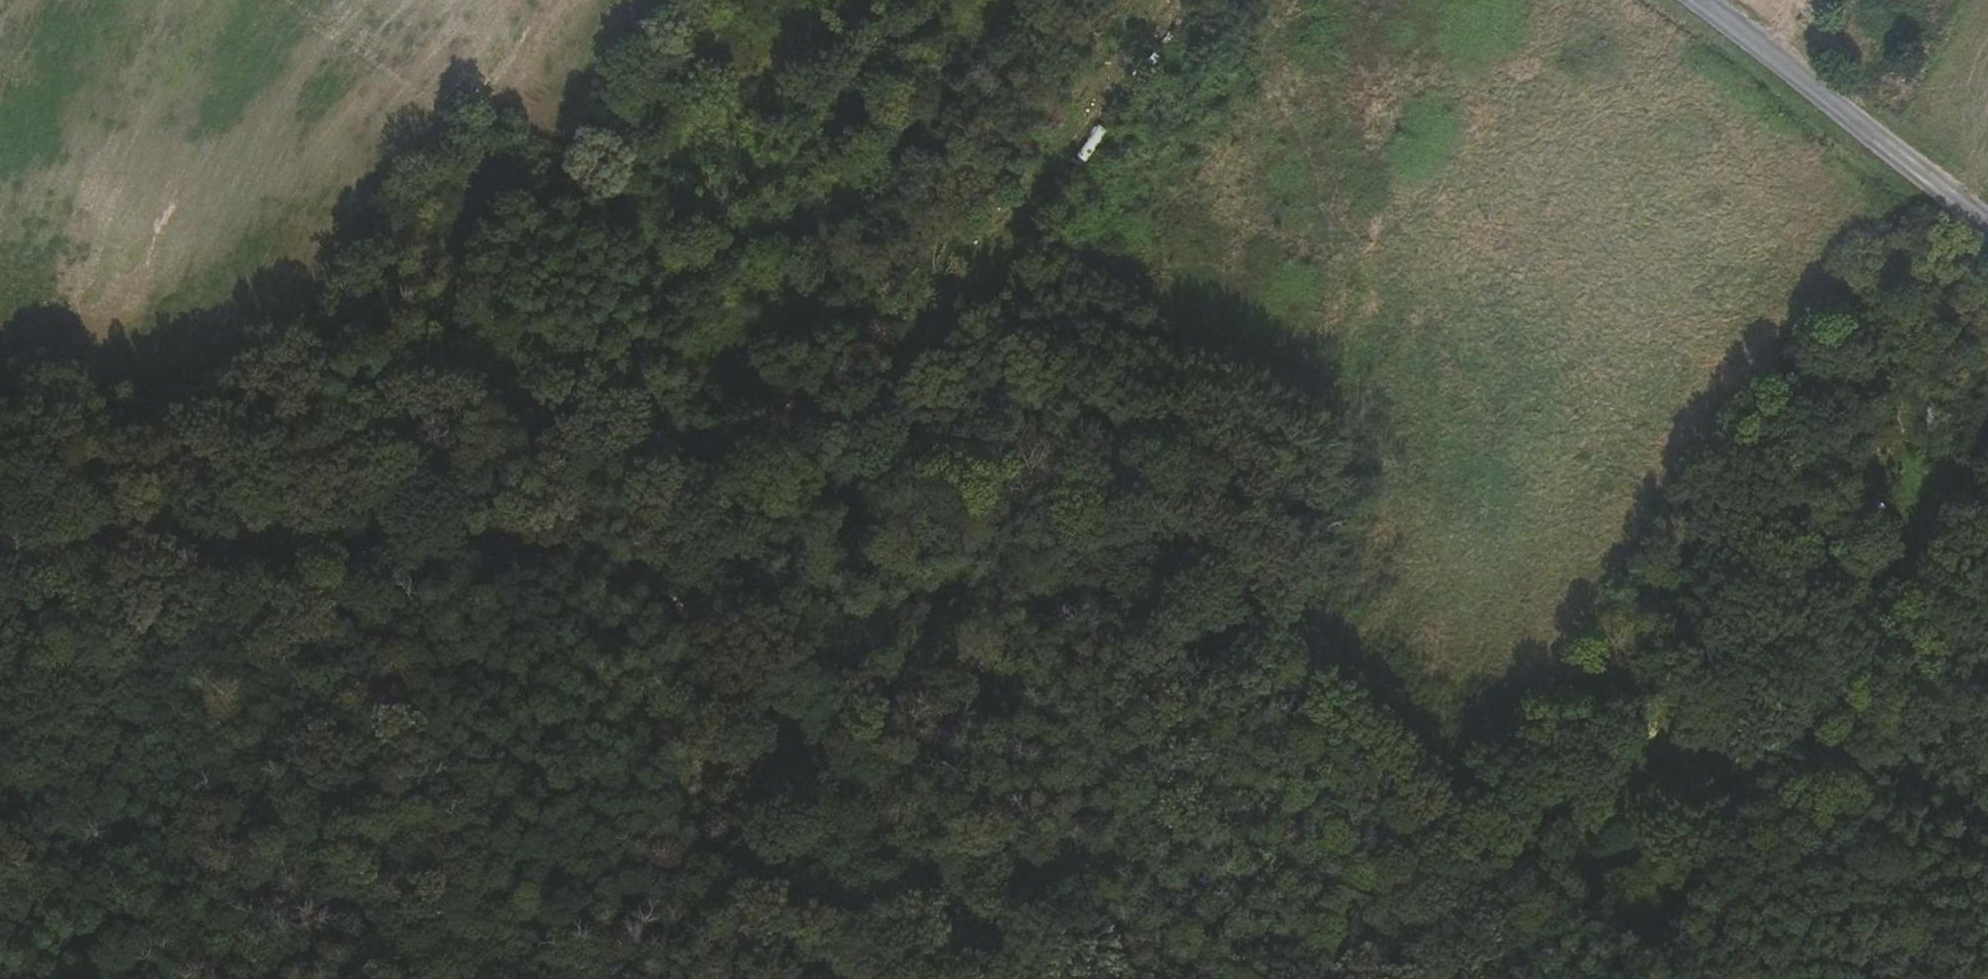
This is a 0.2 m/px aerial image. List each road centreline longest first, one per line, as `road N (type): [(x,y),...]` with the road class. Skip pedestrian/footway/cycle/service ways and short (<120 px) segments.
road 1 (track): [(1084,978),(643,531),(533,500),(0,509)]
road 2 (tertiary): [(1692,0),(1987,220)]

